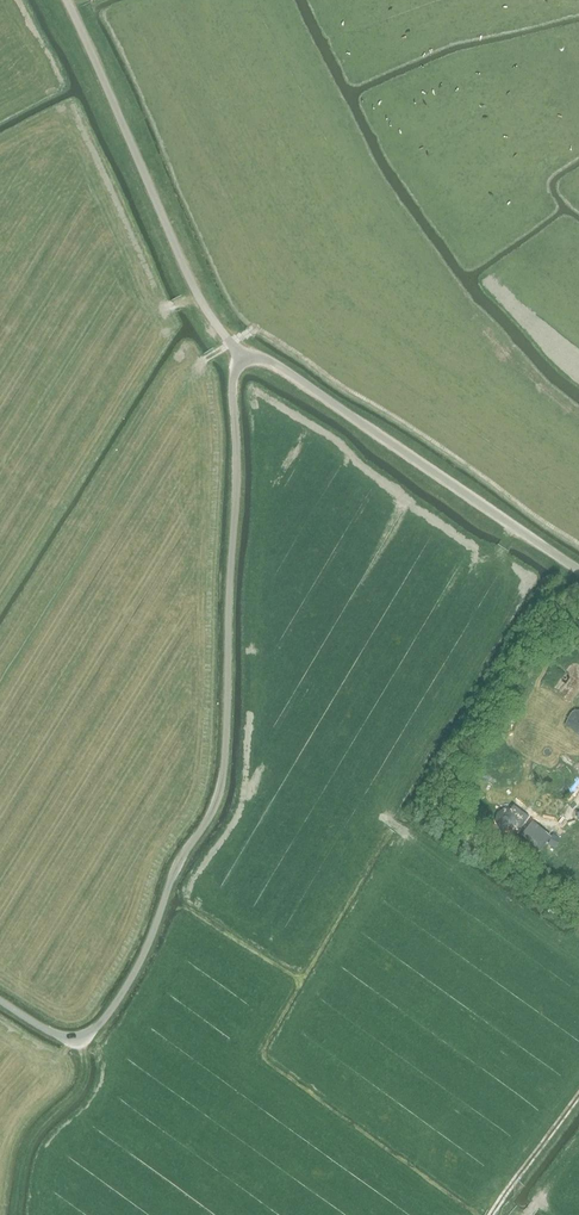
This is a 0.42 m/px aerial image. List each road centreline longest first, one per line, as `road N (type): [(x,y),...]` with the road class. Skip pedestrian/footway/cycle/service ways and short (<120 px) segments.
road 1 (unclassified): [(0,1000),(59,1036),(90,1033),(138,966),(177,865),(216,801),(236,486),(232,390),(244,360)]
road 2 (track): [(202,360),(258,327),(578,543)]
road 3 (unclassified): [(244,360),(199,299),(67,0)]
road 4 (unclassified): [(578,570),(288,372),(244,360)]
road 5 (track): [(80,1038),(83,1082),(35,1131),(15,1214)]

